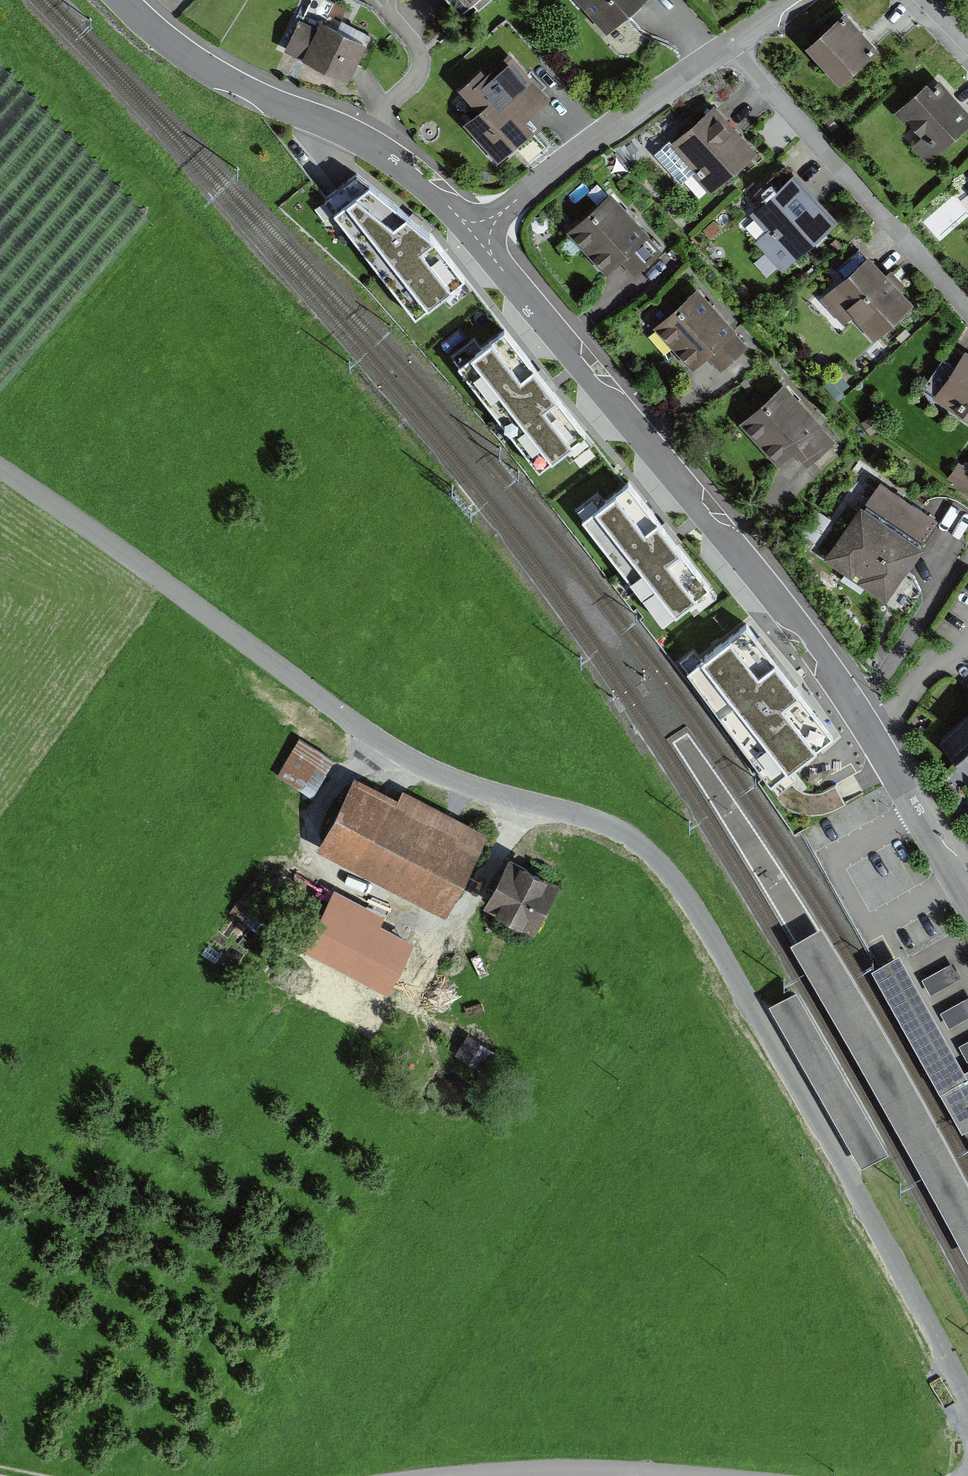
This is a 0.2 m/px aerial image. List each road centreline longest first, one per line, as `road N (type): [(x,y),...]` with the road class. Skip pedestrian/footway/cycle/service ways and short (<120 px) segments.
road 1 (unclassified): [(0,469),(397,750),(463,782),(600,821),(653,857),(685,898),(841,1158),(967,1408)]
road 2 (unclassified): [(967,901),(855,705),(484,232)]
road 3 (track): [(397,750),(358,764),(335,784),(310,838),(341,875),(433,918),(458,911),(501,845),(545,806)]
road 4 (residential): [(967,311),(729,45)]
road 5 (residential): [(484,232),(564,162),(729,45)]
road 6 (unclassified): [(370,144),(206,70),(135,0)]
road 7 (unclassified): [(474,1475),(668,1475)]
road 8 (unclassified): [(484,232),(424,170),(370,144)]

